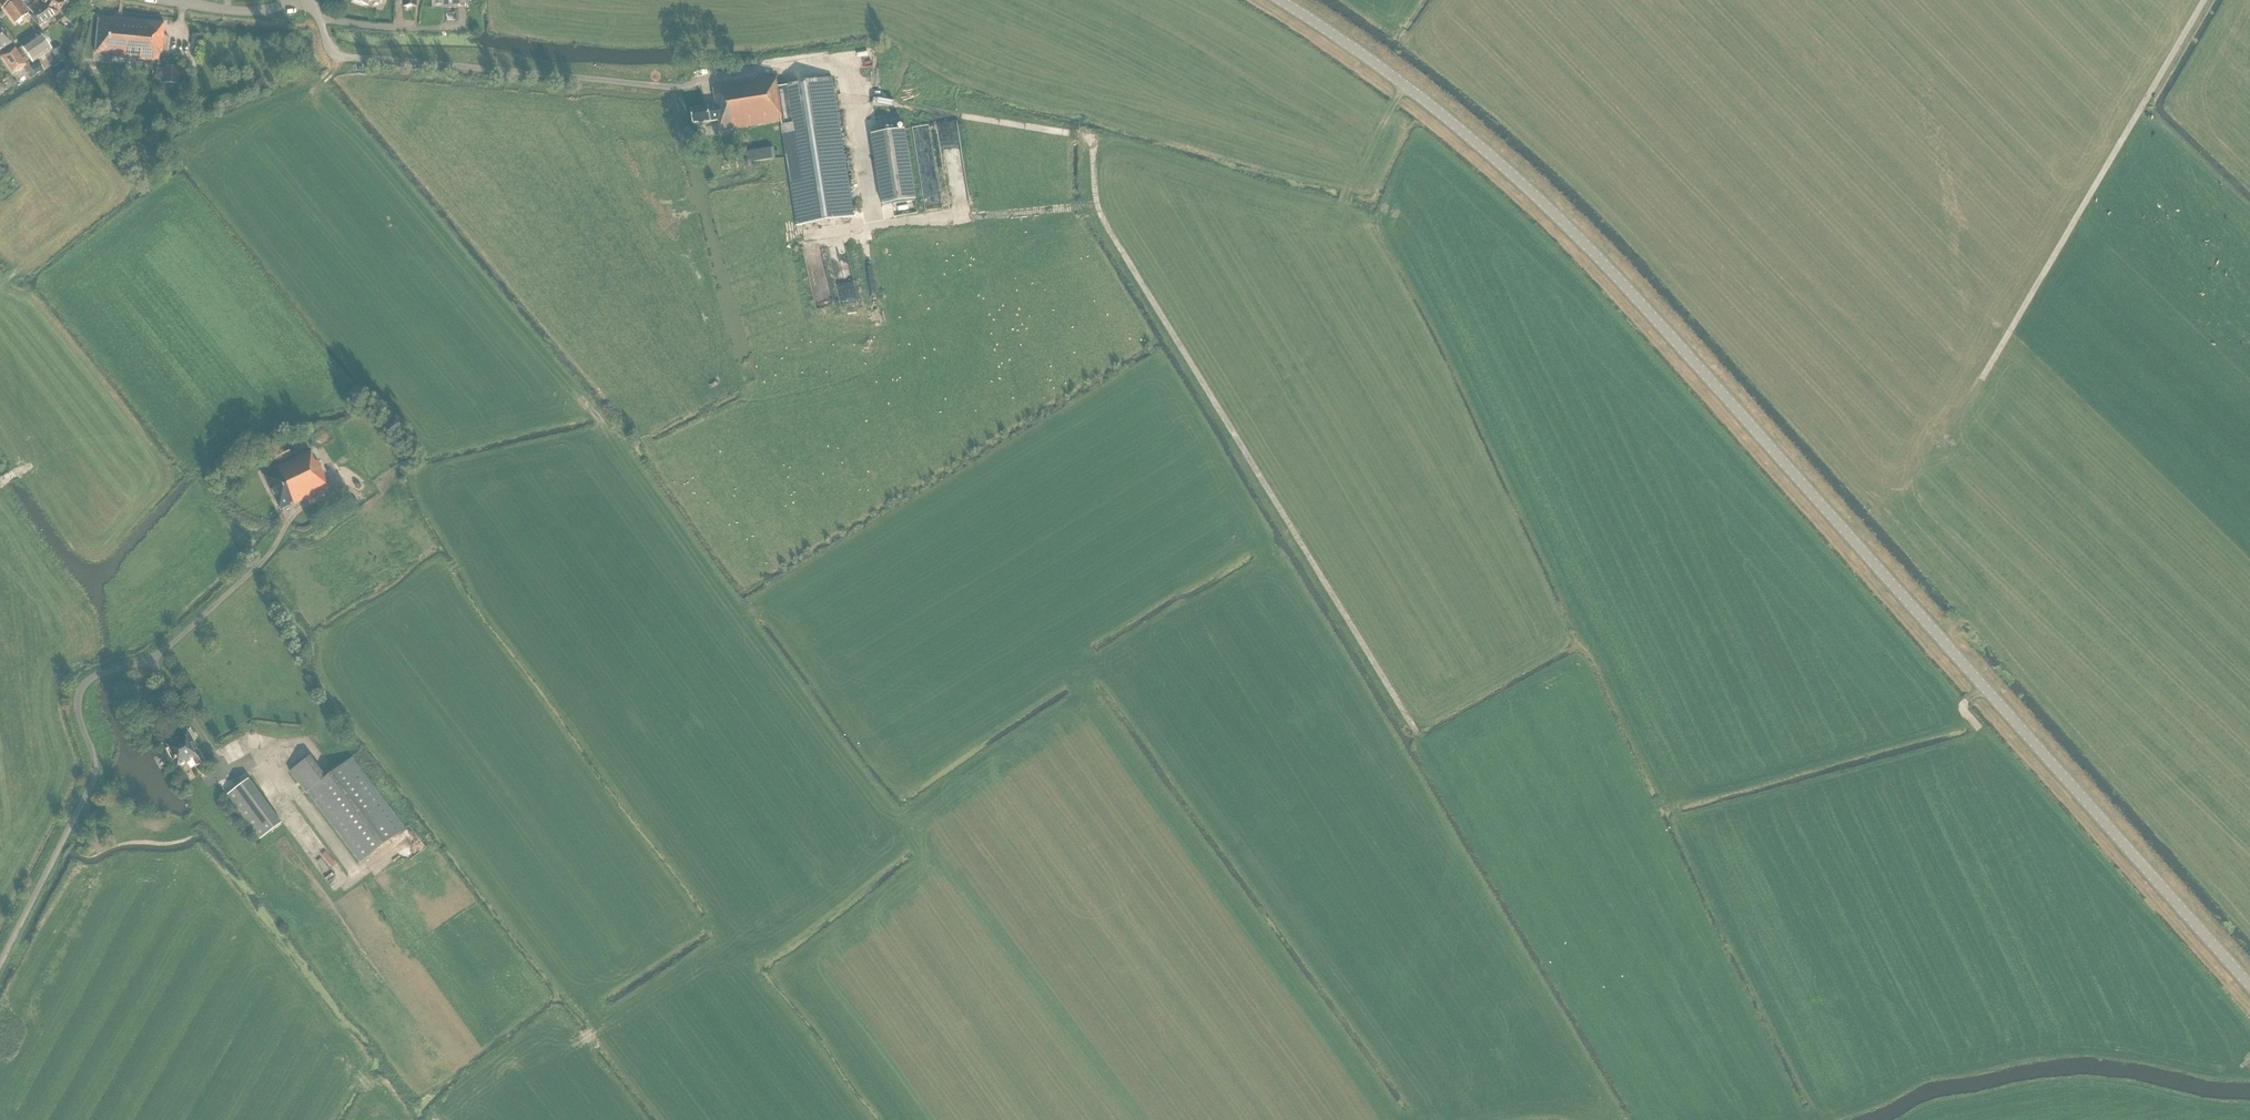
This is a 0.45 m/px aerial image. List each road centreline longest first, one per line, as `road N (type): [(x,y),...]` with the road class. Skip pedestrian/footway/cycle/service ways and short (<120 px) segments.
road 1 (tertiary): [(2249,986),(1569,228),(1438,112),(1279,0)]
road 2 (track): [(853,98),(1095,139),(1097,208),(1638,1101),(1660,1119)]
road 3 (unclassified): [(0,963),(90,787),(94,760),(78,703),(84,683),(163,651),(263,562),(285,529)]
road 4 (track): [(2203,0),(1980,379)]
road 5 (residential): [(439,28),(320,20),(305,0)]
road 6 (track): [(1403,84),(1341,206)]
road 7 (unclassified): [(164,0),(242,11),(295,0)]

